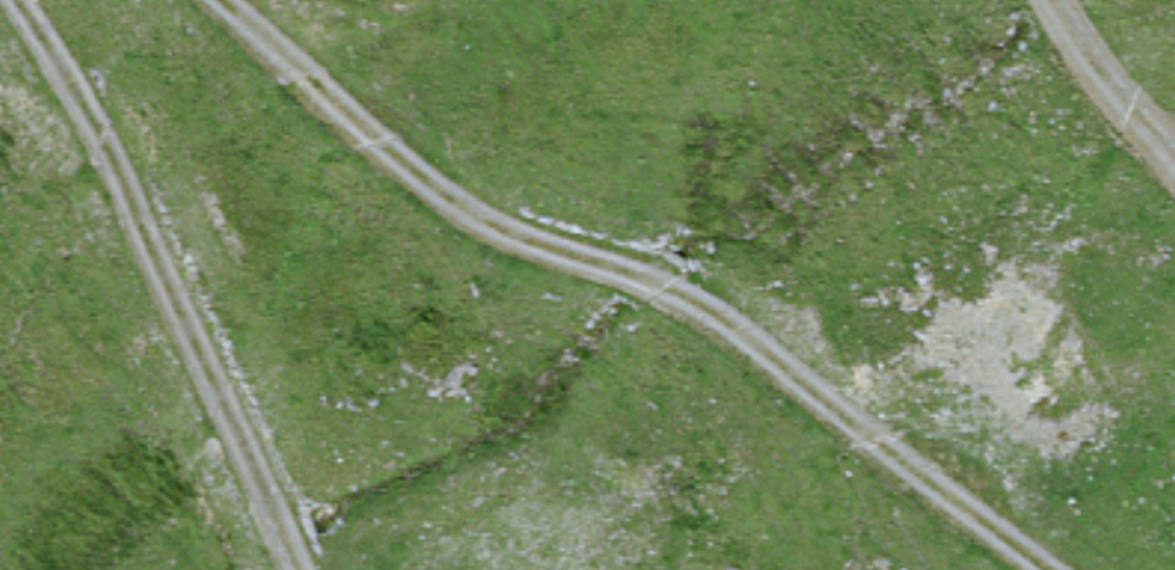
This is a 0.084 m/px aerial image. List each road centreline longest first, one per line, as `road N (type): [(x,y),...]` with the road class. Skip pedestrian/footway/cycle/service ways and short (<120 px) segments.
road 1 (track): [(1051,569),(712,309),(474,212),(388,151),(227,0)]
road 2 (track): [(18,0),(55,48),(117,164),(301,569)]
road 3 (track): [(1057,0),(1174,153)]

